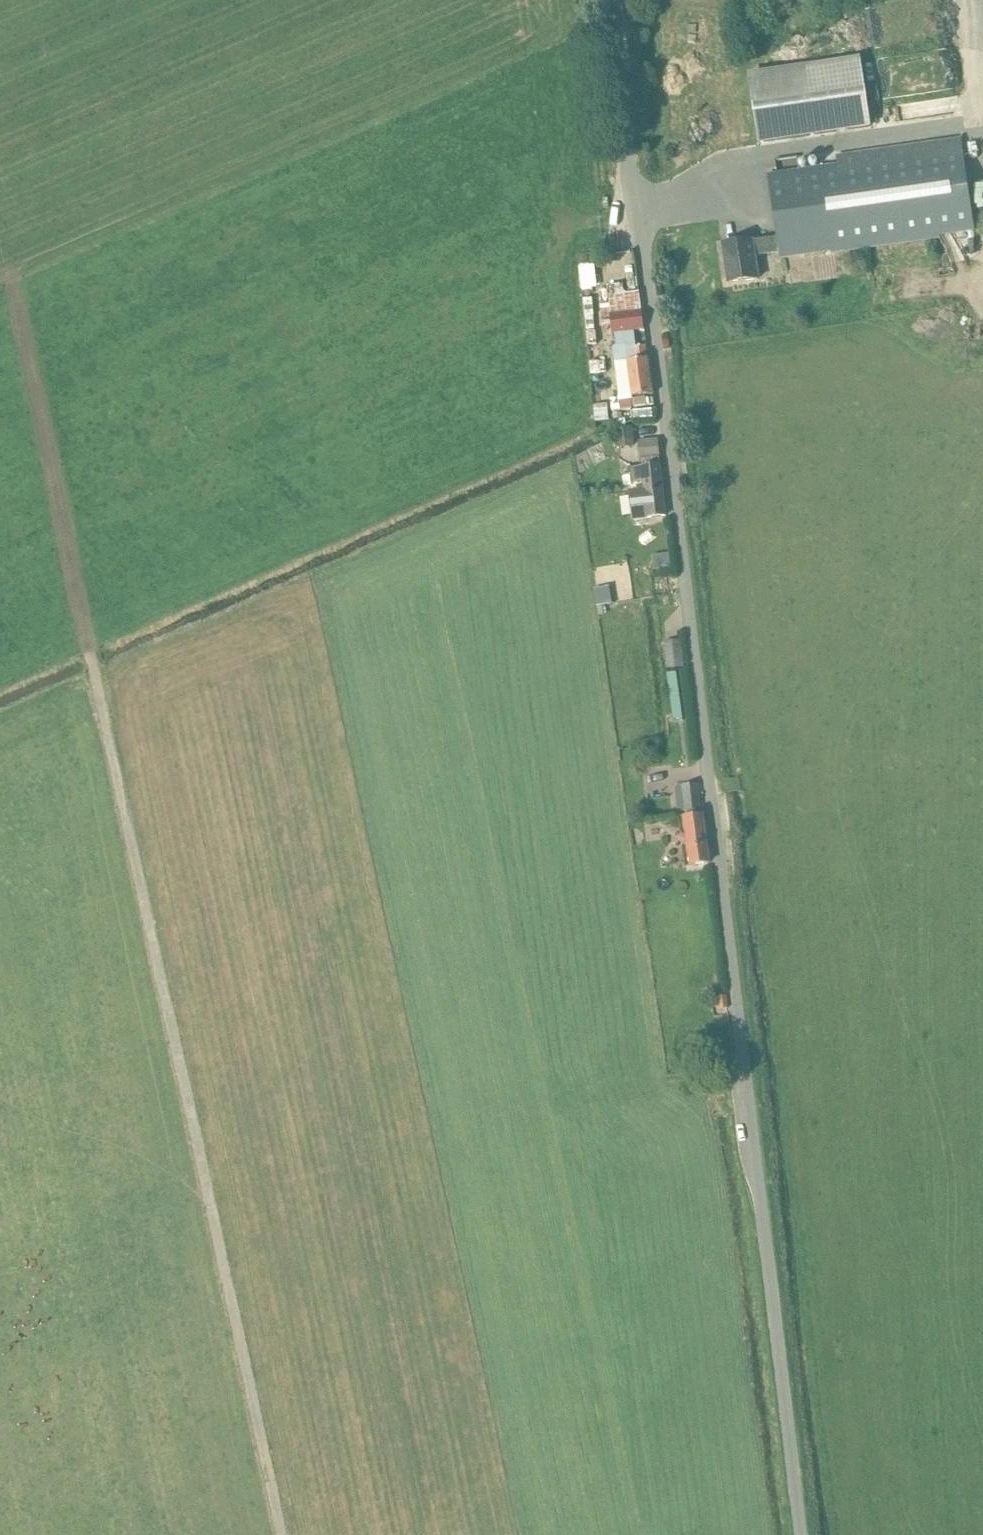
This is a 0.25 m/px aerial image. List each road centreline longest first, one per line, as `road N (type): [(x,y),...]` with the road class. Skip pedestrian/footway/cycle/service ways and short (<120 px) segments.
road 1 (unclassified): [(795,1534),(644,251),(602,0)]

